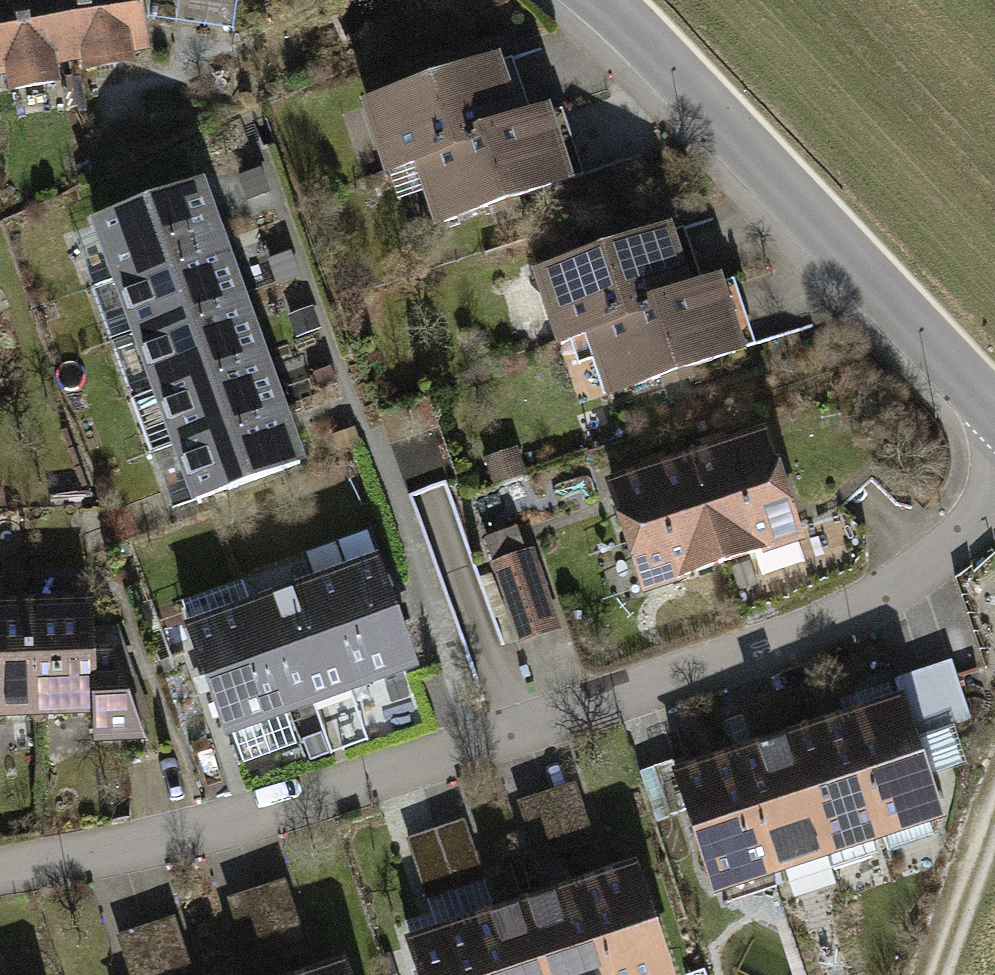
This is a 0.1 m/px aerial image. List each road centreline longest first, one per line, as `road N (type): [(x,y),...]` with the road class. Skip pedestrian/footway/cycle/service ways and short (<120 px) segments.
road 1 (residential): [(994,531),(933,582),(787,664),(211,853),(0,895)]
road 2 (tertiary): [(594,0),(666,63),(994,426)]
road 3 (track): [(994,852),(947,974)]

